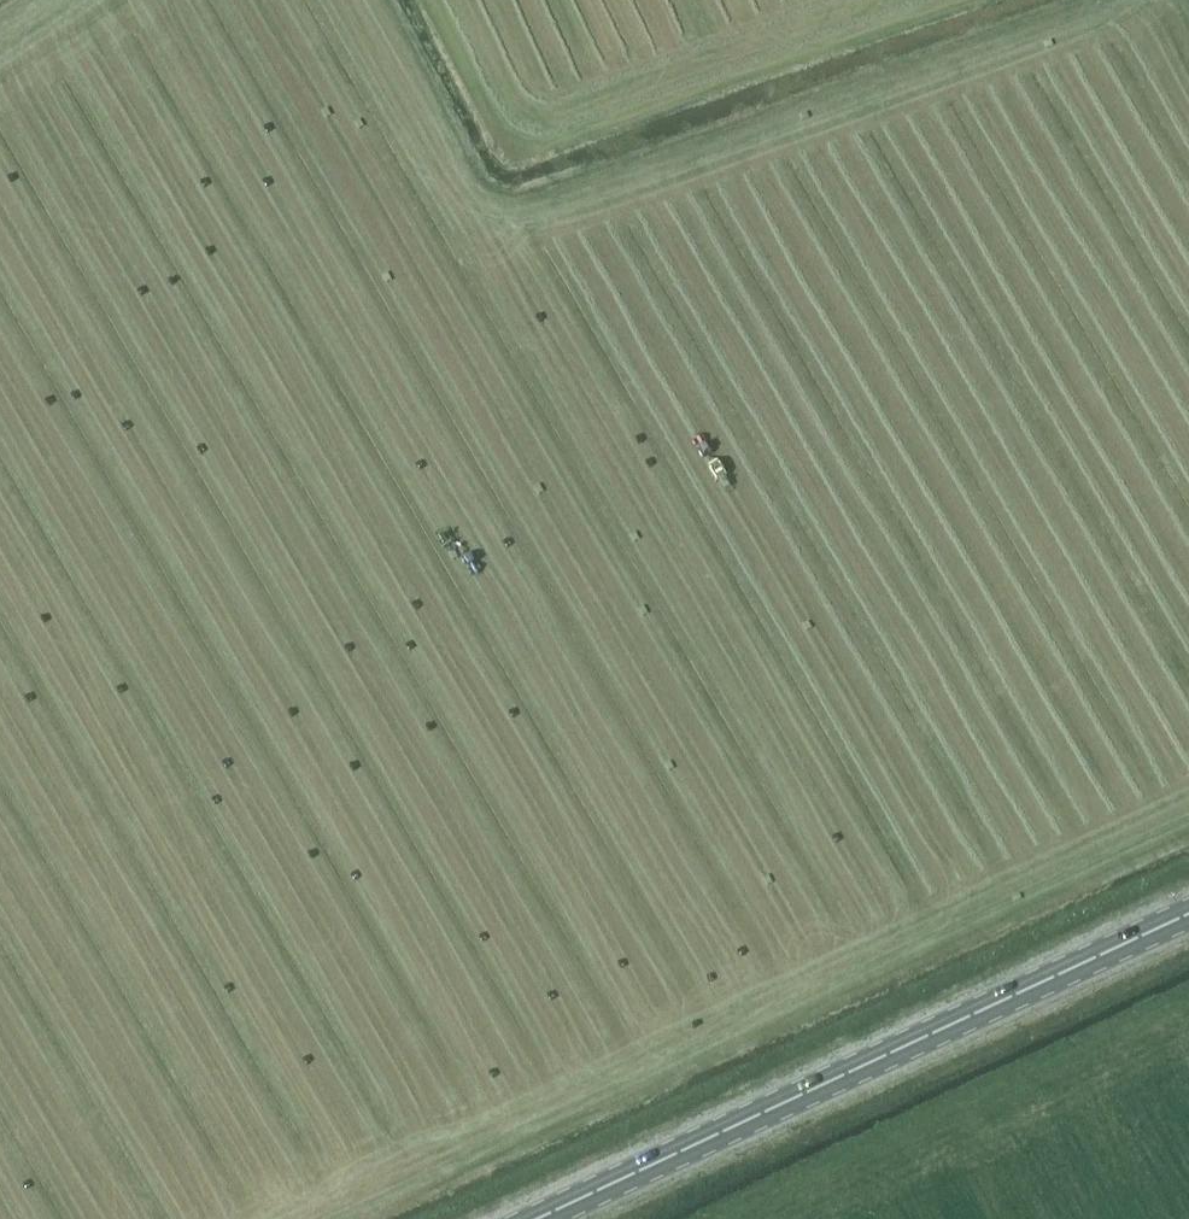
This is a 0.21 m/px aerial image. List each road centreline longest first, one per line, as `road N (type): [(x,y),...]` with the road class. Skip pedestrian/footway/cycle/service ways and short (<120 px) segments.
road 1 (primary): [(536,1218),(1188,914)]

